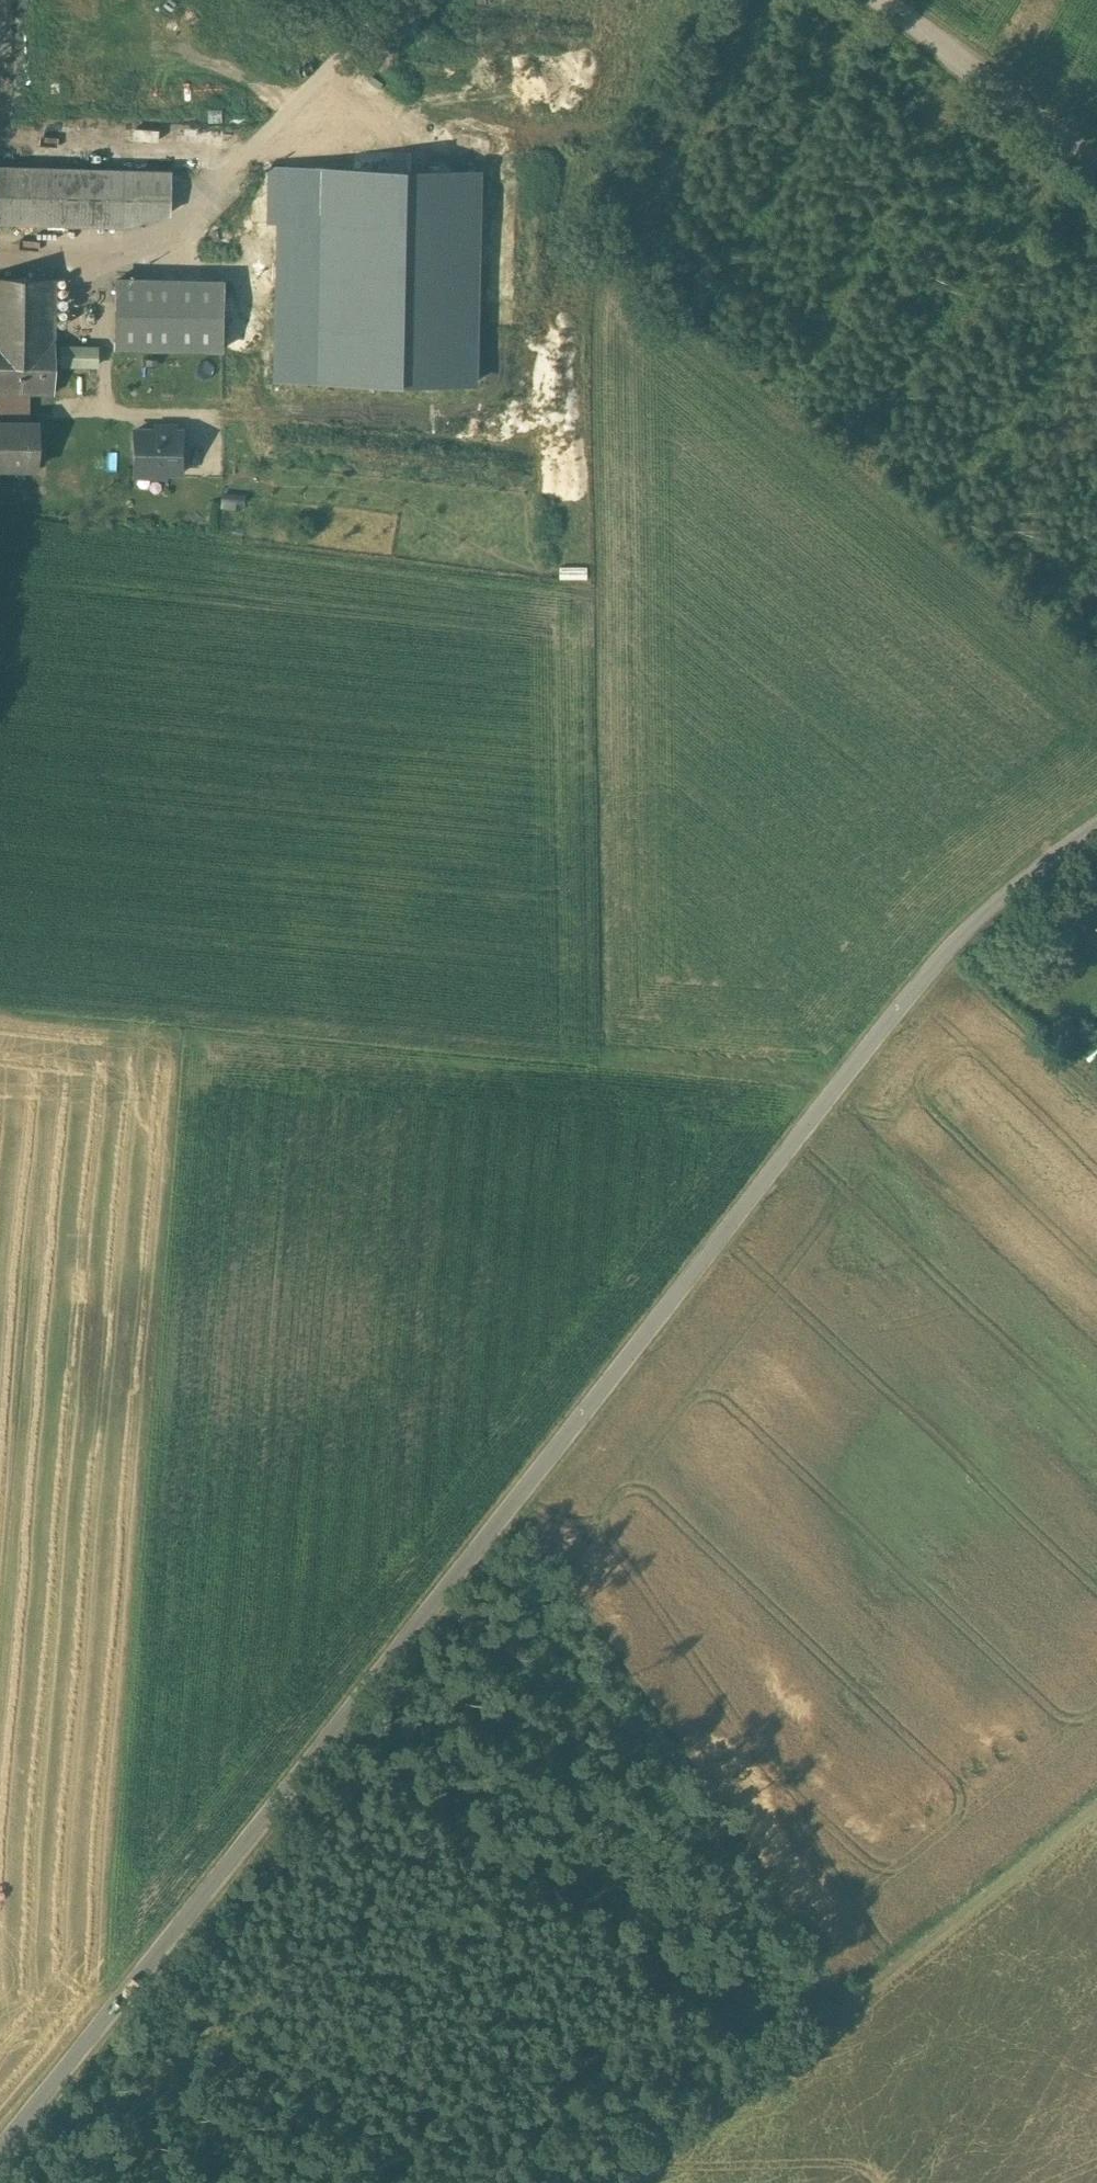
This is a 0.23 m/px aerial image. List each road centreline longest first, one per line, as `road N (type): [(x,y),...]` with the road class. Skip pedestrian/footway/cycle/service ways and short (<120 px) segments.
road 1 (unclassified): [(0,2147),(458,1584),(999,891),(1096,827)]
road 2 (unclassified): [(876,0),(1096,166)]

